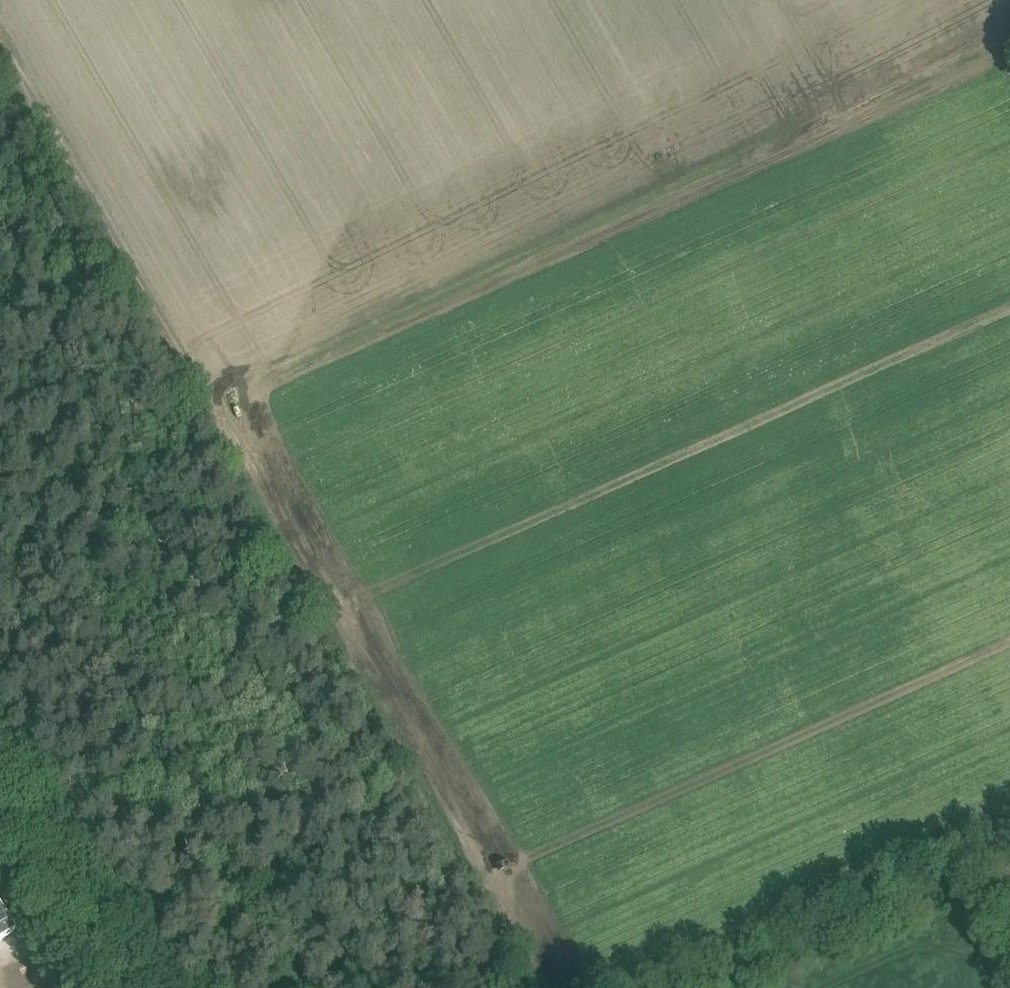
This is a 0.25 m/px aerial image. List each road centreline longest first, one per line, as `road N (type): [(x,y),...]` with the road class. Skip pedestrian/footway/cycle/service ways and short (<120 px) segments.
road 1 (track): [(542,987),(226,420)]
road 2 (track): [(699,987),(1009,849)]
road 3 (track): [(0,813),(108,987)]

